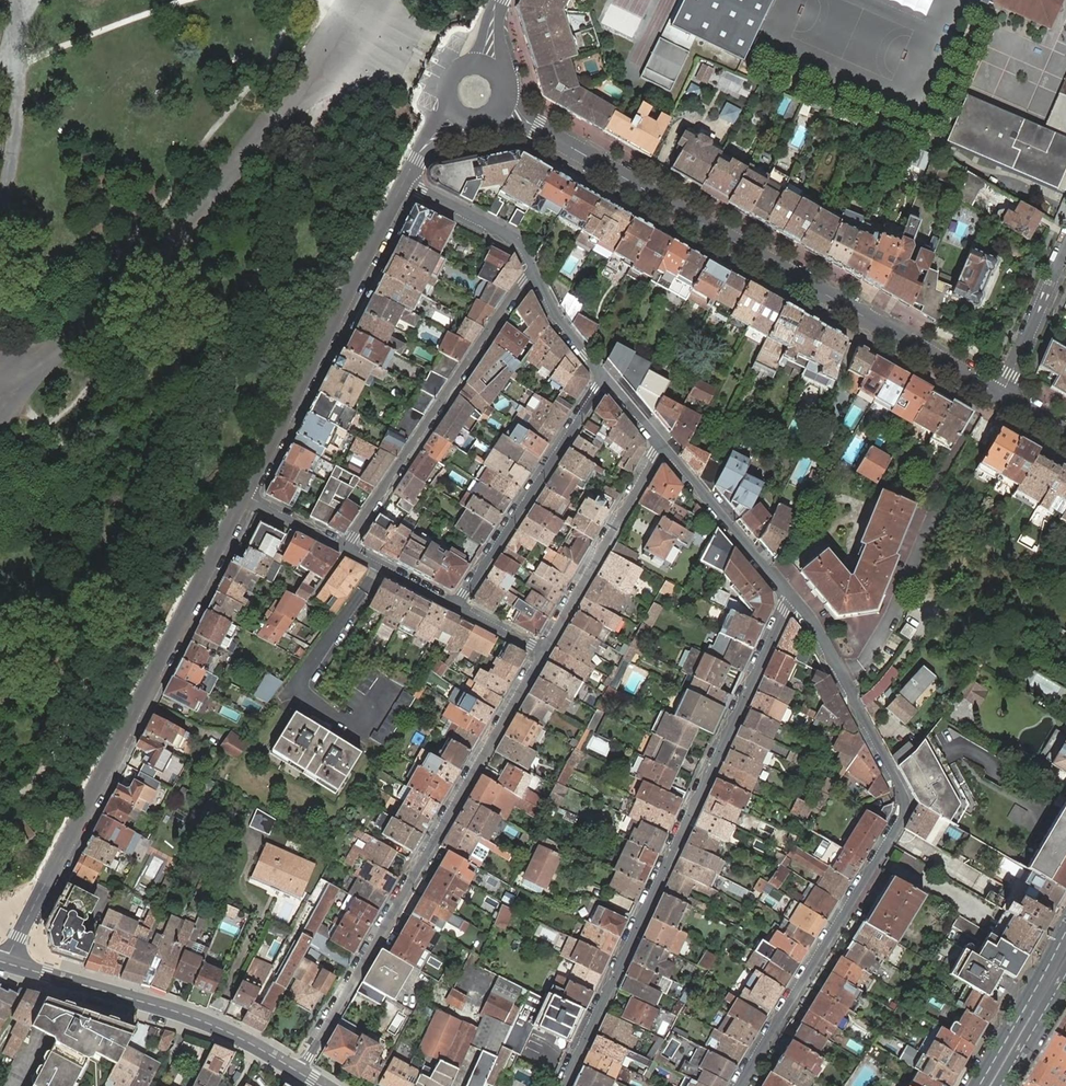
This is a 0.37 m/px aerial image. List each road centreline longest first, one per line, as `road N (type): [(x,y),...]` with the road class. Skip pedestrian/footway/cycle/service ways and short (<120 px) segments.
road 1 (residential): [(498,106),(1001,396)]
road 2 (residential): [(737,1085),(904,810),(903,794),(825,643),(794,599)]
road 3 (residential): [(563,1085),(794,599)]
road 4 (residential): [(245,495),(7,963)]
road 5 (residential): [(544,650),(299,1072)]
road 6 (residential): [(405,182),(245,495)]
road 7 (residential): [(345,546),(534,272)]
road 8 (secondary): [(299,1072),(182,1014),(7,963)]
road 9 (residential): [(457,605),(608,378)]
road 10 (residential): [(664,445),(544,650)]
road 11 (residential): [(794,599),(664,445)]
road 12 (primary): [(1065,931),(979,1085)]
road 13 (residential): [(534,272),(516,238),(405,182)]
road 14 (residential): [(1065,247),(1001,396)]
road 15 (residential): [(608,378),(534,272)]
road 16 (primary): [(1000,1085),(1065,974)]
road 17 (residential): [(348,548),(457,605)]

